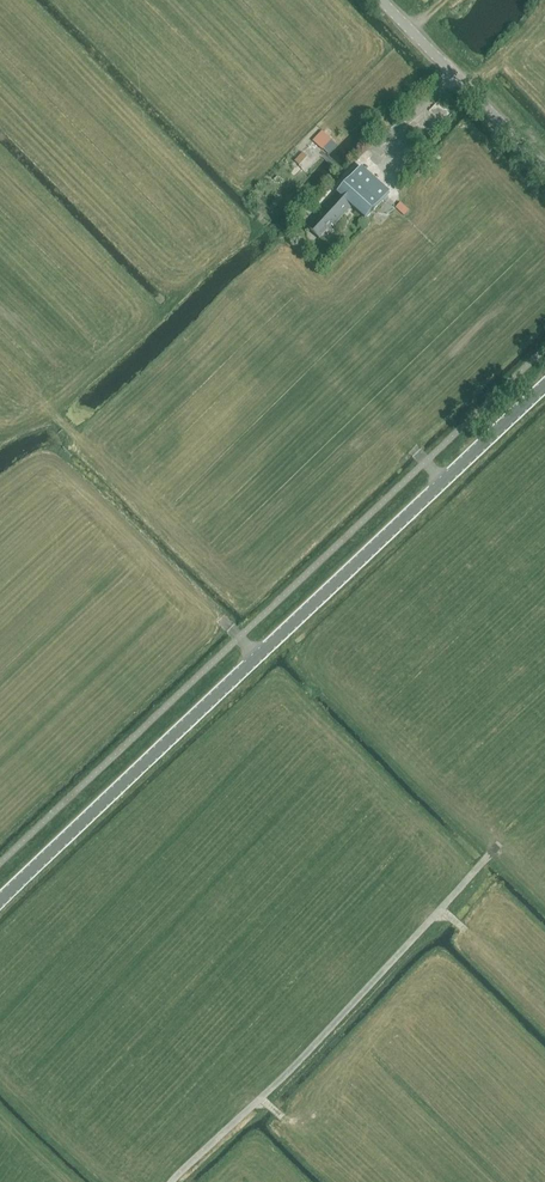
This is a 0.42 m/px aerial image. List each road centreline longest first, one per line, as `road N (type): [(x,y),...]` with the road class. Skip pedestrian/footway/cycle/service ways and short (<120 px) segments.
road 1 (secondary): [(0,900),(544,384)]
road 2 (track): [(500,843),(290,1070),(170,1181)]
road 3 (tertiary): [(544,167),(381,0)]

